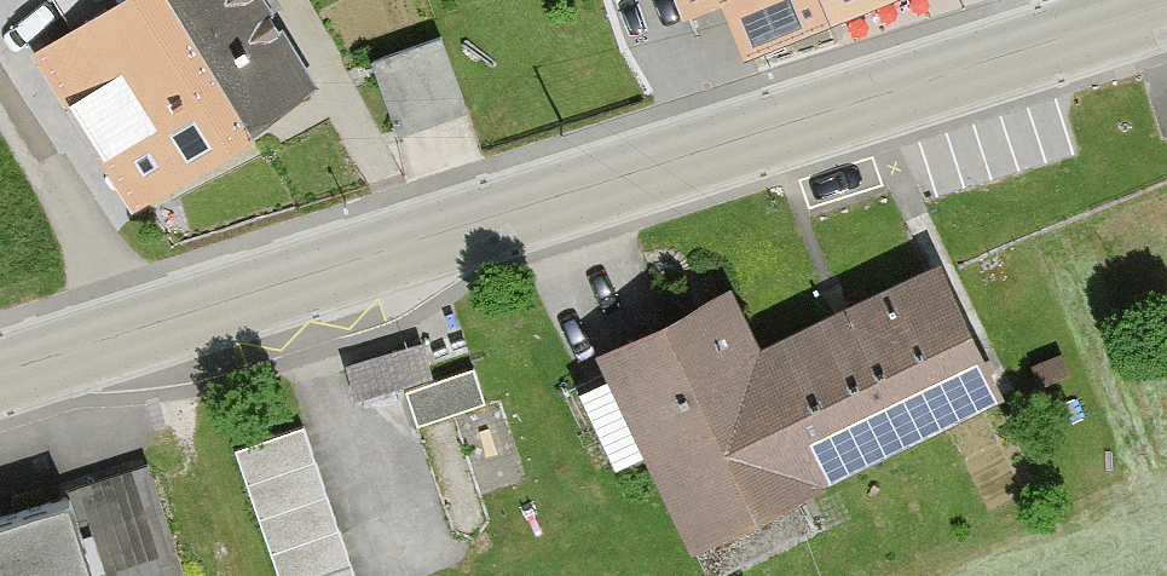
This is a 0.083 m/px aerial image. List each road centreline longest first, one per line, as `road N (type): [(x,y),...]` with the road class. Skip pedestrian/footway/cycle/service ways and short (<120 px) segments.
road 1 (secondary): [(0,374),(1166,3)]

